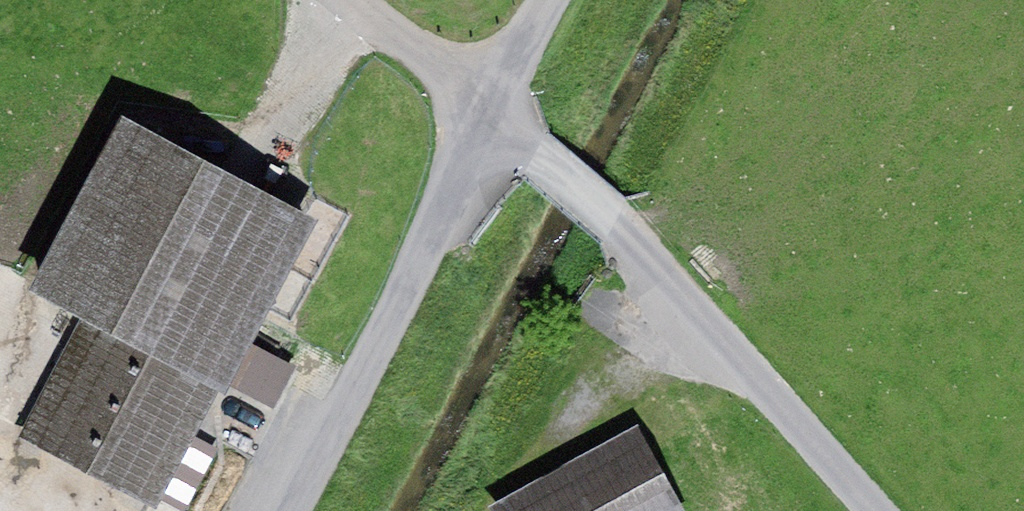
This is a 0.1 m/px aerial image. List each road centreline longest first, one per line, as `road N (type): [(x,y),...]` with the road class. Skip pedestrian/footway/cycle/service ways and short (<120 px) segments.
road 1 (unclassified): [(293,510),(505,116),(865,510)]
road 2 (track): [(505,116),(355,0)]
road 3 (track): [(505,116),(570,0)]

